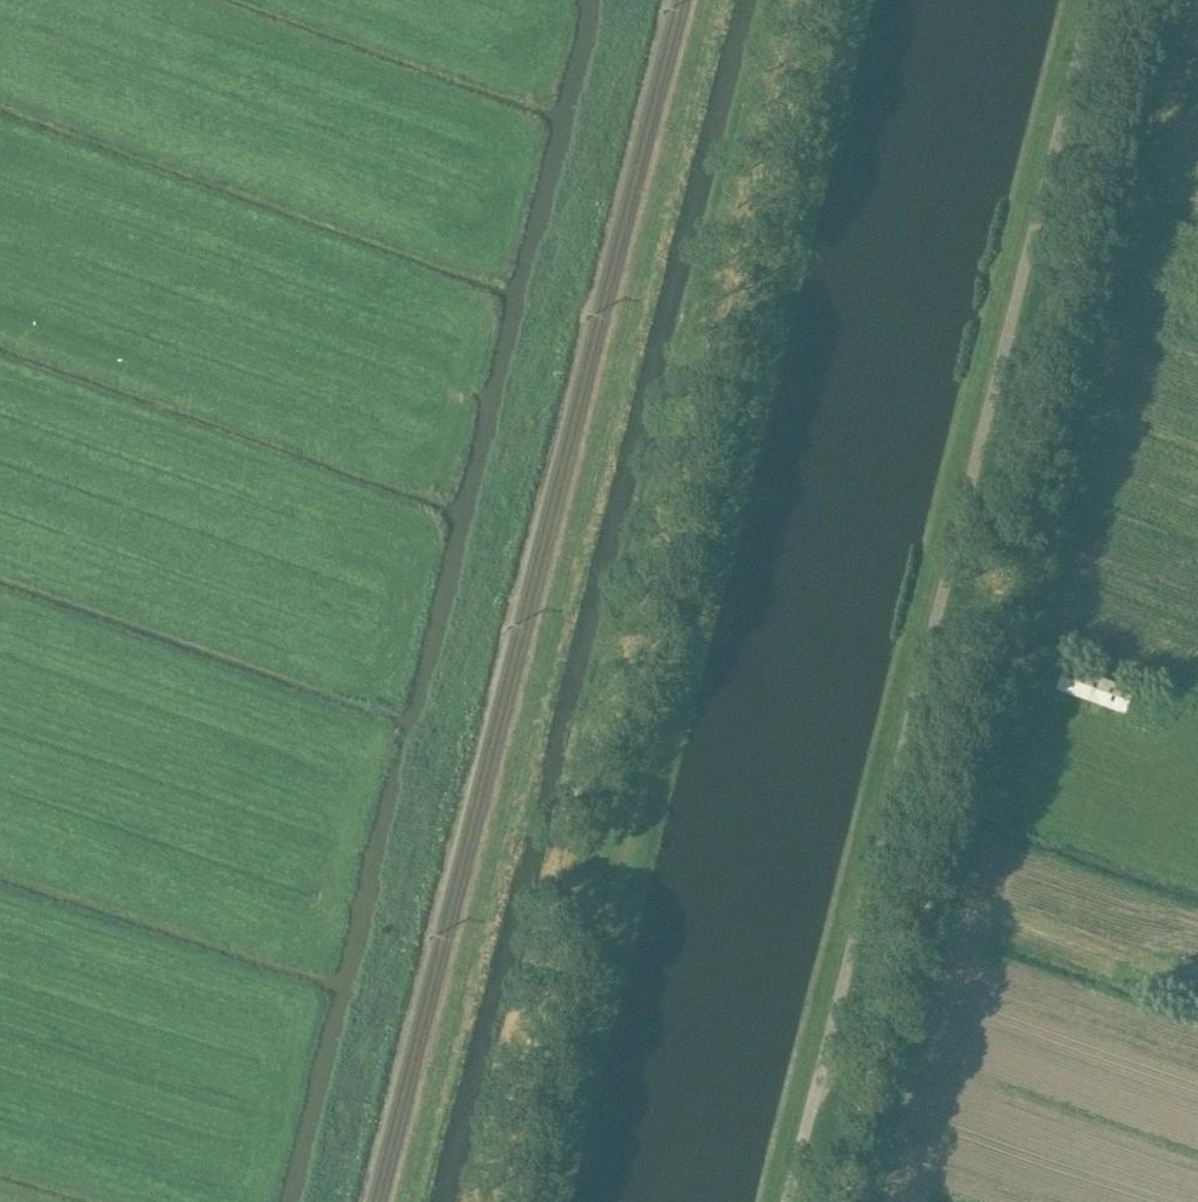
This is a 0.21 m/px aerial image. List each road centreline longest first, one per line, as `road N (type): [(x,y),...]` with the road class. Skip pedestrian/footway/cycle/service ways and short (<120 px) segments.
road 1 (track): [(541,1201),(844,0)]

